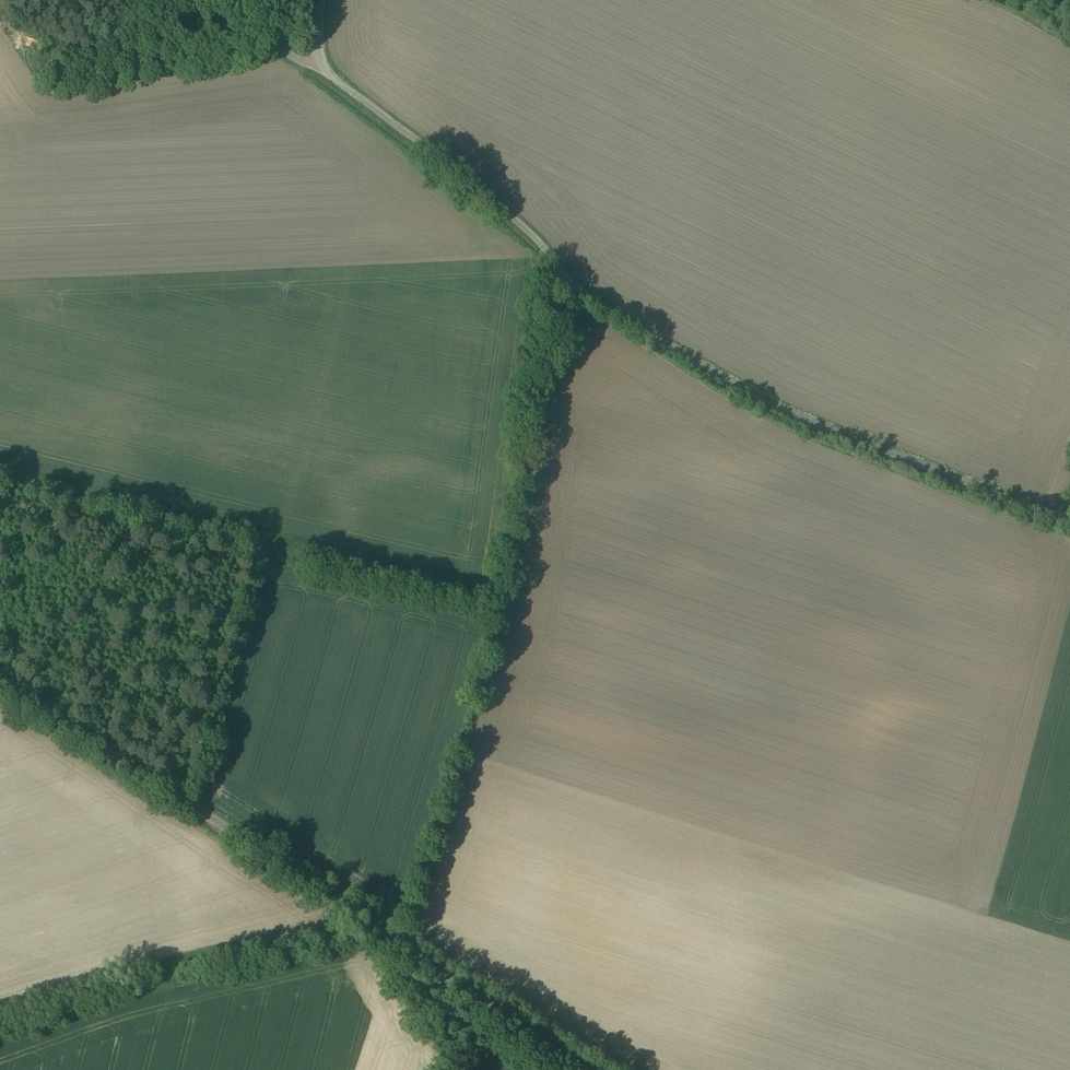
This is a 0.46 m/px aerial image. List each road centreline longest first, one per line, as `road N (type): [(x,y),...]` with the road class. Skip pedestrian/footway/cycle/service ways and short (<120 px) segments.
road 1 (residential): [(1069,519),(805,423),(570,285),(514,213),(316,65),(318,0)]
road 2 (residential): [(578,1069),(0,676)]

